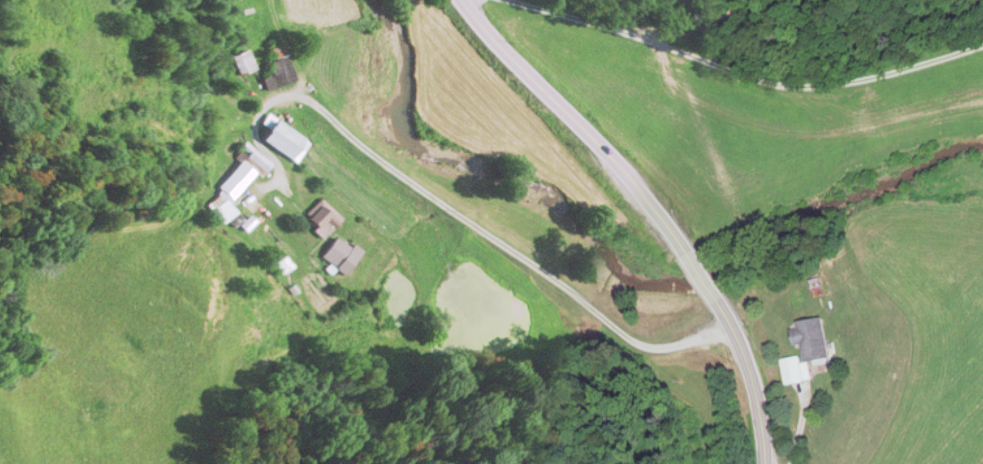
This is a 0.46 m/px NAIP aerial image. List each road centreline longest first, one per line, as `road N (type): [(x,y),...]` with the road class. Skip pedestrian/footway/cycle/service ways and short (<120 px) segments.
road 1 (secondary): [(762,463),(731,329),(692,259),(629,175),(459,0)]
road 2 (track): [(505,0),(786,84),(892,77),(982,49)]

